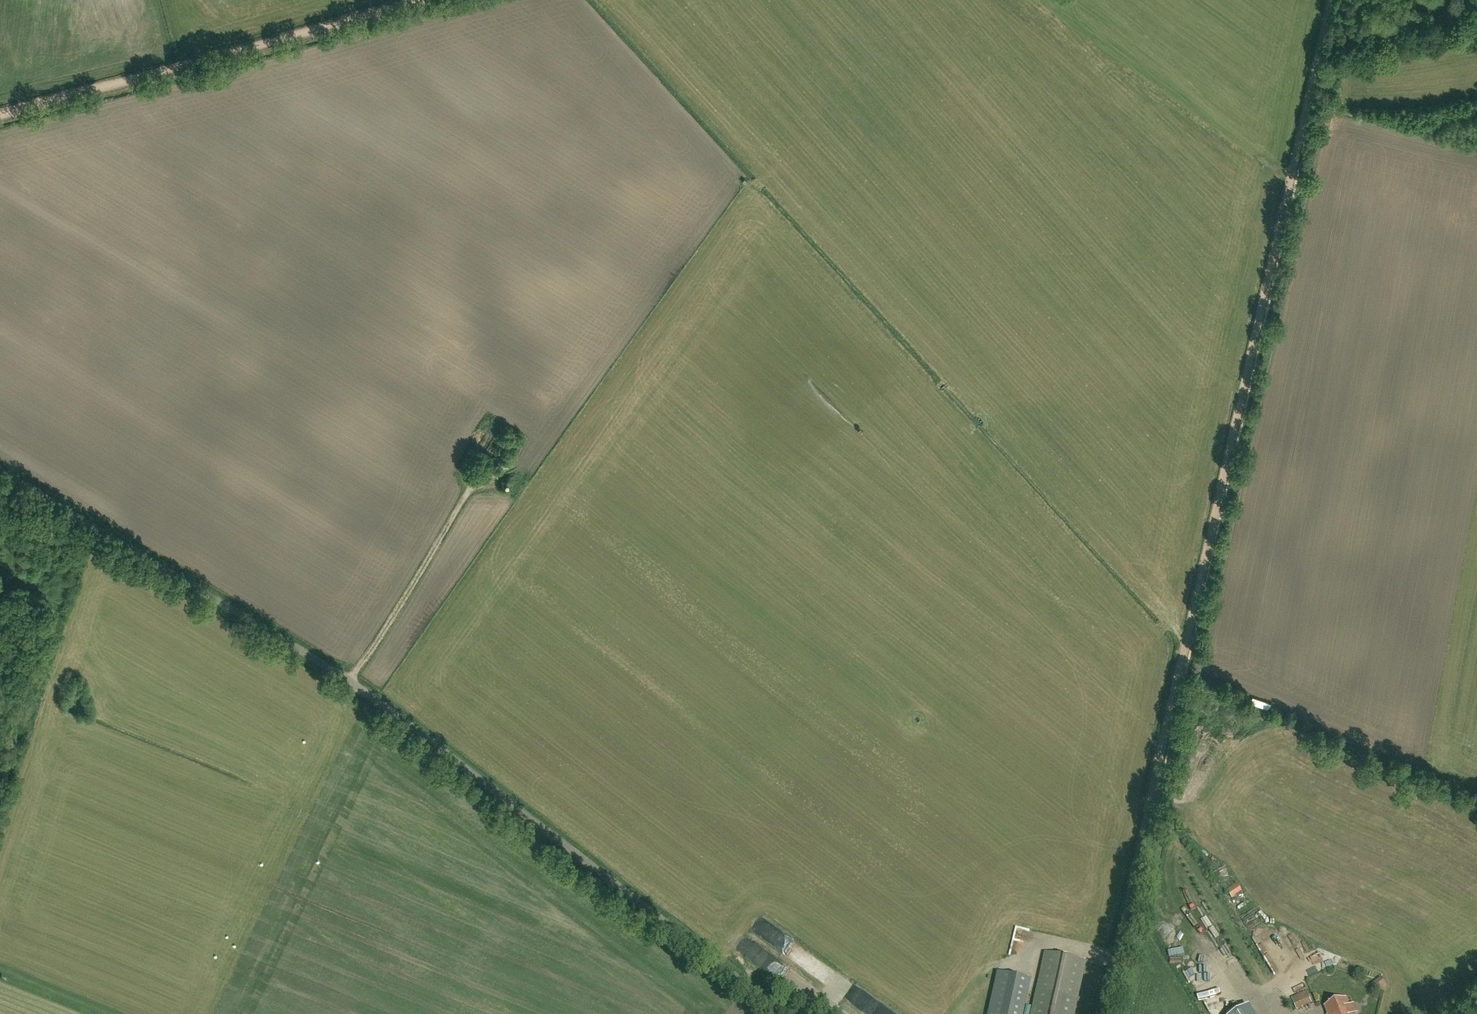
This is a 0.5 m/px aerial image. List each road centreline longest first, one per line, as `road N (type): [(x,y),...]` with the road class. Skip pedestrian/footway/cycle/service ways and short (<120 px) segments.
road 1 (track): [(1104,1013),(1331,0)]
road 2 (unclassified): [(784,1013),(350,680),(0,470)]
road 3 (track): [(0,111),(408,0)]
road 4 (track): [(350,680),(470,491)]

